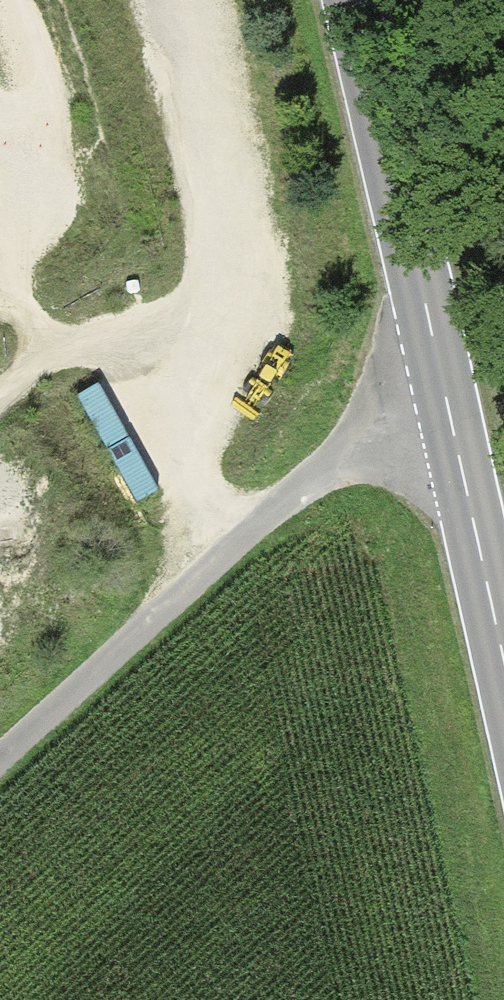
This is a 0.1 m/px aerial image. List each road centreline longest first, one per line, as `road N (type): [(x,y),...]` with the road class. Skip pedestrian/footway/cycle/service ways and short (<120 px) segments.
road 1 (unclassified): [(451,423),(368,451),(191,575),(0,743)]
road 2 (primary): [(451,423),(352,0)]
road 3 (primary): [(503,656),(451,423)]

